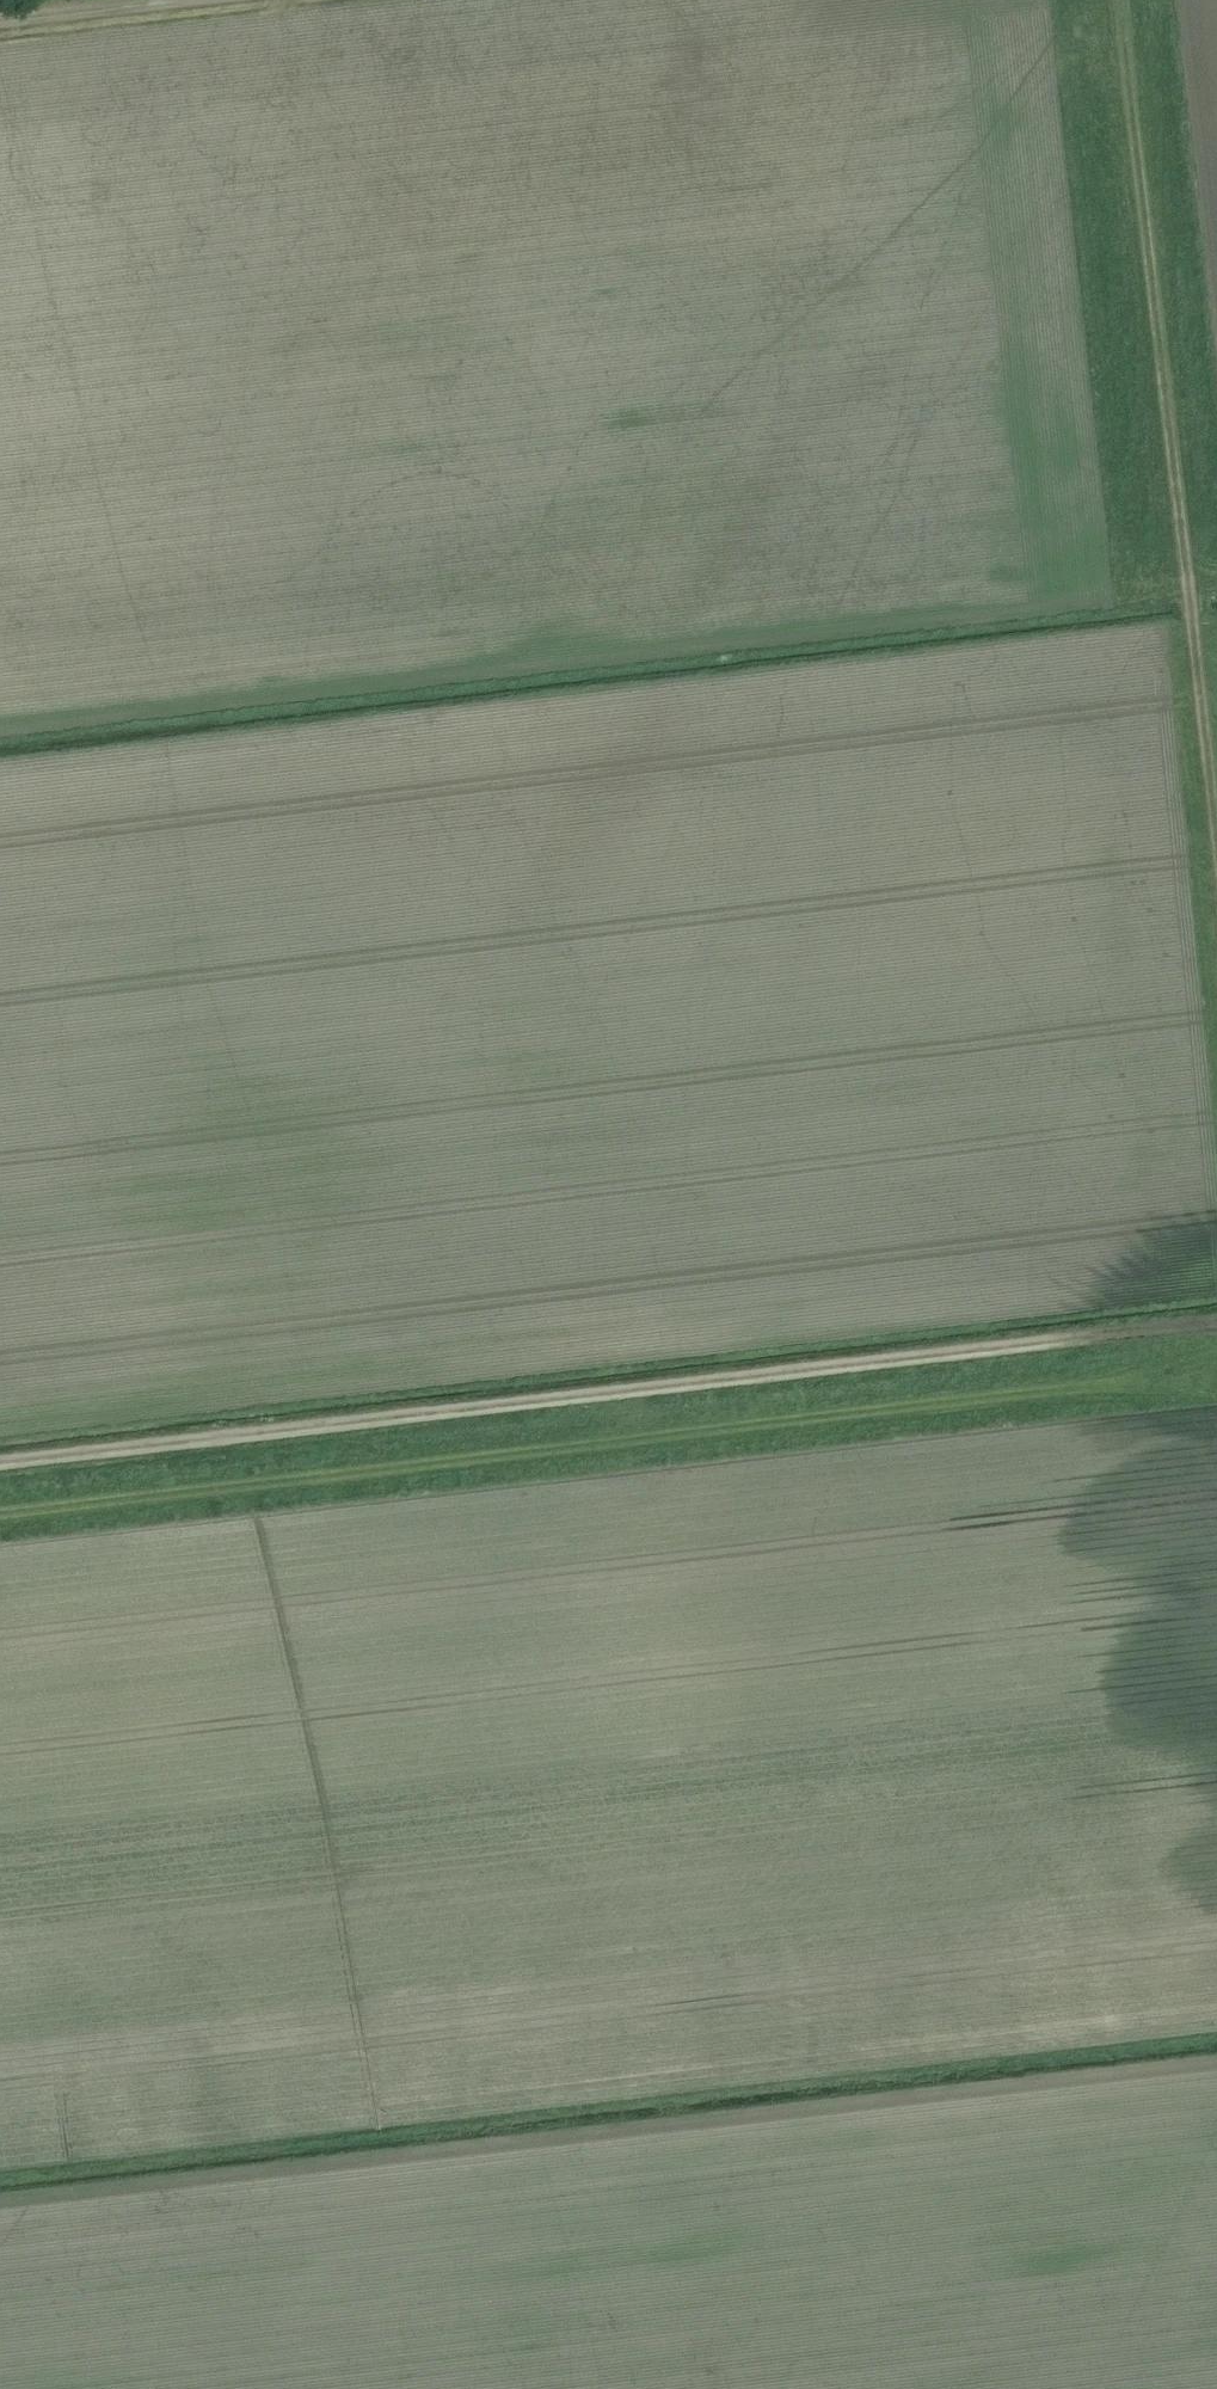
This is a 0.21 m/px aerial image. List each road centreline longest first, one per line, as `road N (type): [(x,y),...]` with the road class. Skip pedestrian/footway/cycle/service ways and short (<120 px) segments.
road 1 (track): [(0,22),(198,0)]

